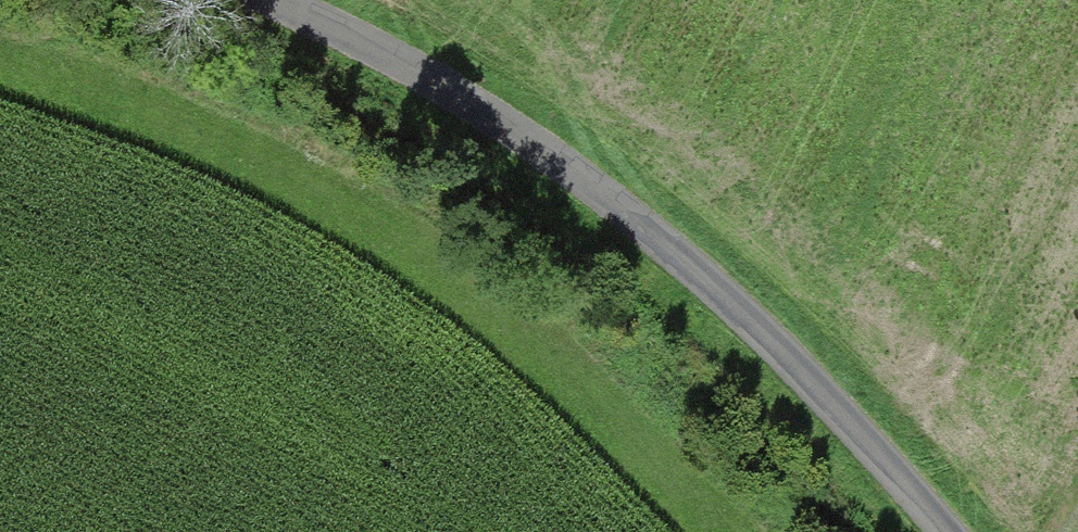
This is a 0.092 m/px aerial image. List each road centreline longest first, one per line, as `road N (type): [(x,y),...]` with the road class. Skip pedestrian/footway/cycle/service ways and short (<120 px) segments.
road 1 (unclassified): [(224,0),(465,108),(740,323),(923,531)]
road 2 (track): [(719,531),(577,374),(343,189),(0,53)]

